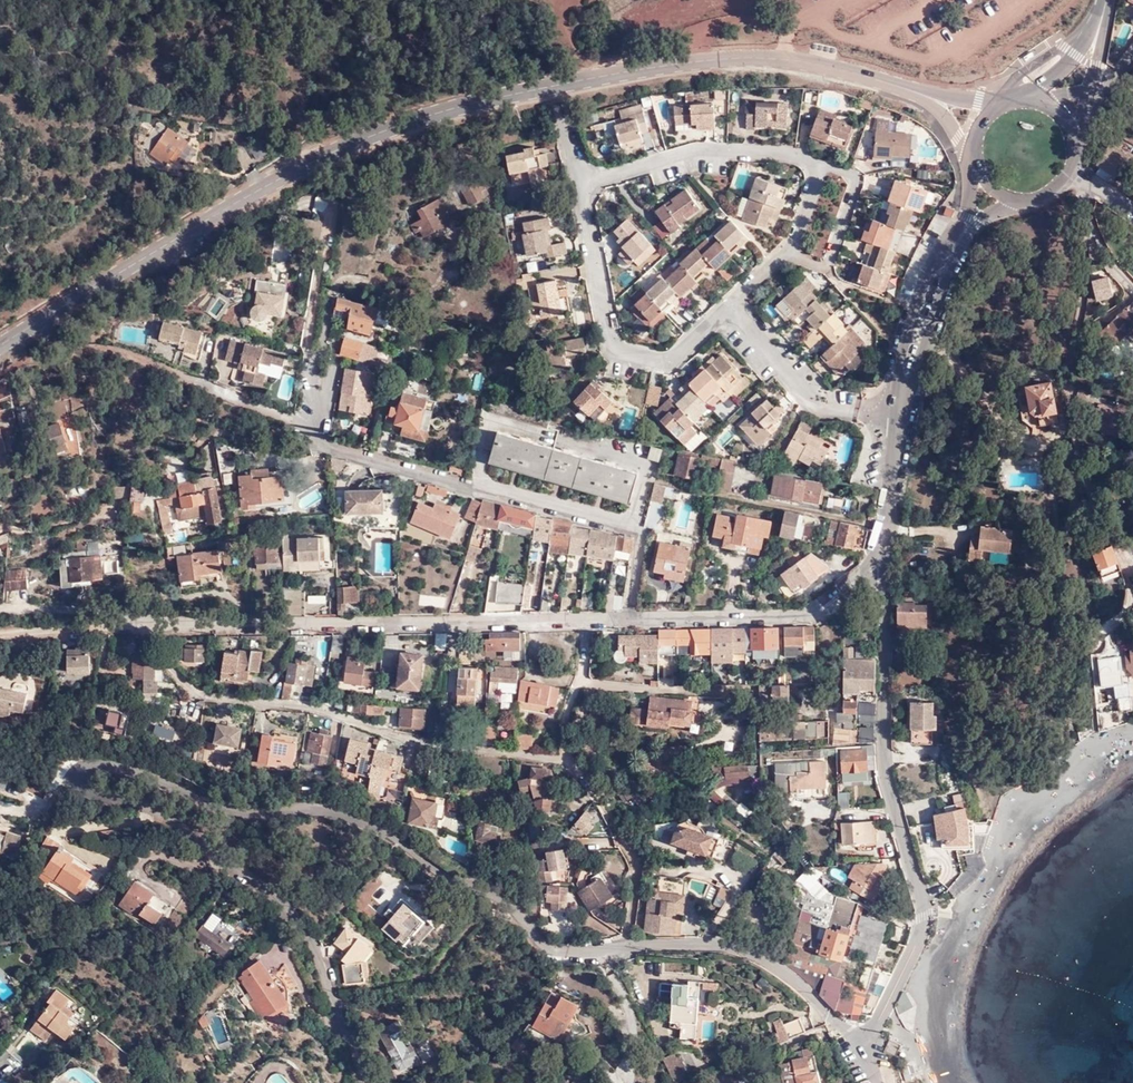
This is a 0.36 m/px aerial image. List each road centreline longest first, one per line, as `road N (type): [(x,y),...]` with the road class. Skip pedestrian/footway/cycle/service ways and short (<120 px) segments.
road 1 (residential): [(858,1054),(809,994),(745,950),(669,944),(562,953),(507,906),(355,818),(325,811),(245,814),(124,767),(88,771),(85,791),(164,812),(315,945),(366,1082)]
road 2 (tertiary): [(0,347),(163,239),(334,147),(424,112),(721,59),(783,58),(936,99)]
road 3 (residential): [(0,635),(626,622)]
road 4 (residential): [(883,555),(879,687),(888,790),(925,914),(903,983),(858,1054)]
road 5 (unclassified): [(310,423),(310,439),(640,534),(626,622)]
road 6 (residential): [(962,237),(921,324),(883,555)]
road 7 (residential): [(626,622),(812,615),(883,555)]
road 8 (unclassified): [(177,375),(310,423)]
road 9 (residential): [(1096,186),(1097,245),(1132,293)]

